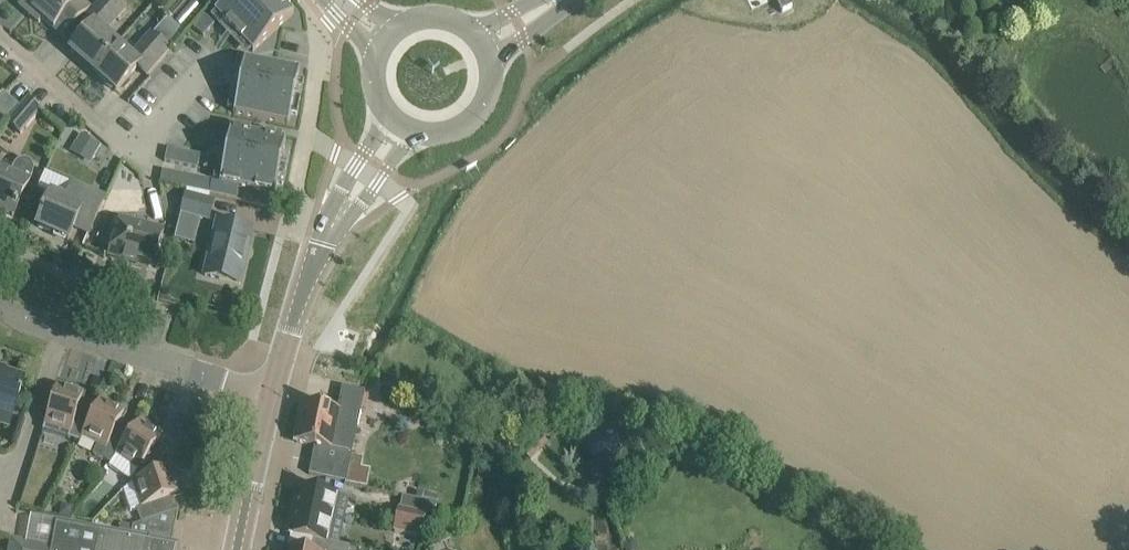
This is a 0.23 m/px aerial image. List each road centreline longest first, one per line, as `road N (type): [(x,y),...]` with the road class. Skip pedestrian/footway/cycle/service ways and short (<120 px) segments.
road 1 (residential): [(272,392),(0,310)]
road 2 (residential): [(129,151),(0,38)]
road 3 (tertiary): [(272,392),(325,239)]
road 4 (tertiary): [(238,549),(272,392)]
road 5 (tertiary): [(325,239),(359,204),(412,127)]
road 6 (tertiary): [(391,113),(325,239)]
road 7 (tertiary): [(412,127),(443,131),(471,118),(492,86),(490,55)]

